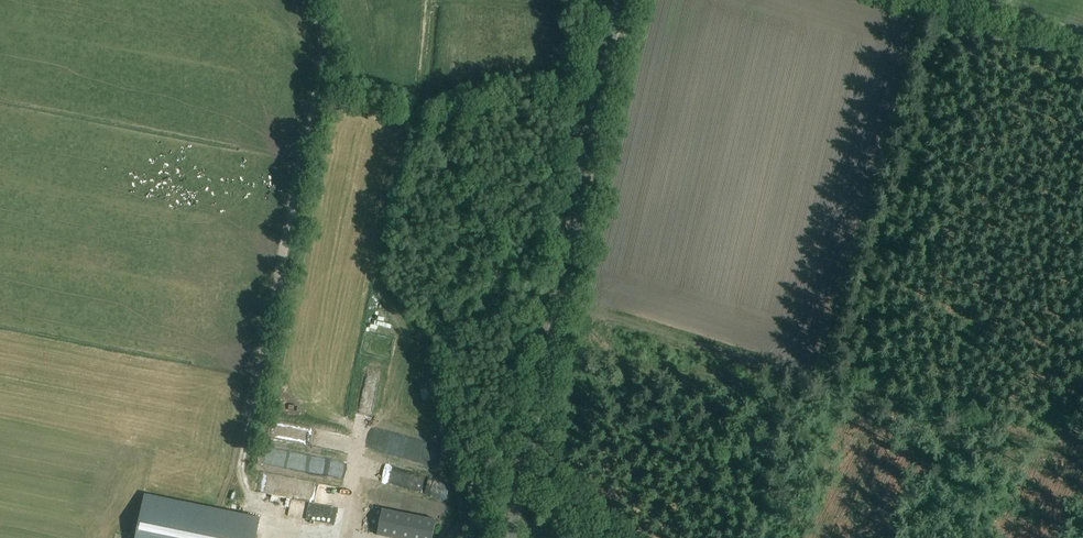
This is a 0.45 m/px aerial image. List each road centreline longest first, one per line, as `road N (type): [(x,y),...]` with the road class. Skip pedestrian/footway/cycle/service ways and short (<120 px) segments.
road 1 (track): [(469,525),(430,373),(376,282),(416,92),(426,0)]
road 2 (unclassified): [(512,537),(623,0)]
road 3 (track): [(558,301),(1082,449)]

